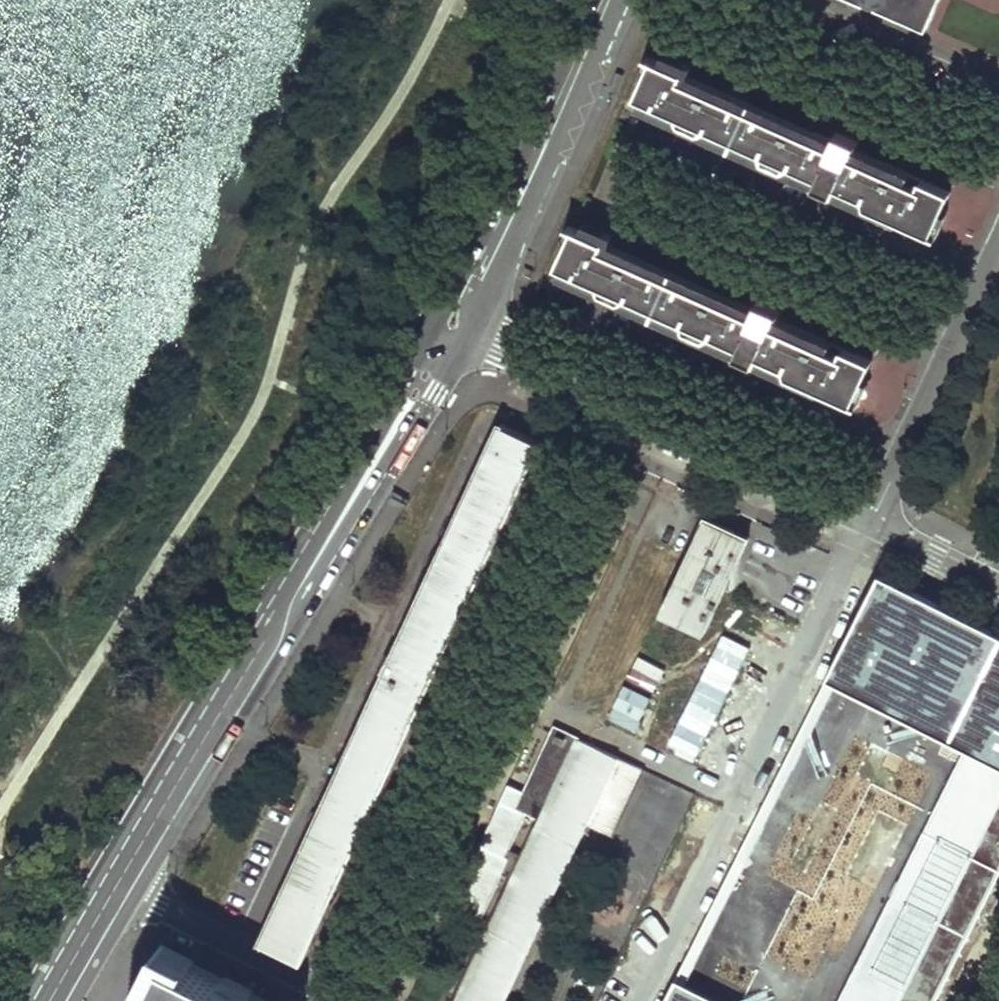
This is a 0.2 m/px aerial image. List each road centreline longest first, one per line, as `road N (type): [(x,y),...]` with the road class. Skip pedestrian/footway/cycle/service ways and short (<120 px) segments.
road 1 (primary): [(428,332),(31,1000)]
road 2 (primary): [(136,896),(463,341)]
road 3 (residential): [(463,341),(869,524)]
road 4 (primary): [(463,341),(620,0)]
road 5 (primary): [(587,0),(428,332)]
road 6 (residential): [(998,251),(869,524)]
road 7 (residential): [(136,896),(344,1000)]
road 8 (residential): [(869,524),(998,583)]
road 9 (primary): [(75,1000),(136,896)]

